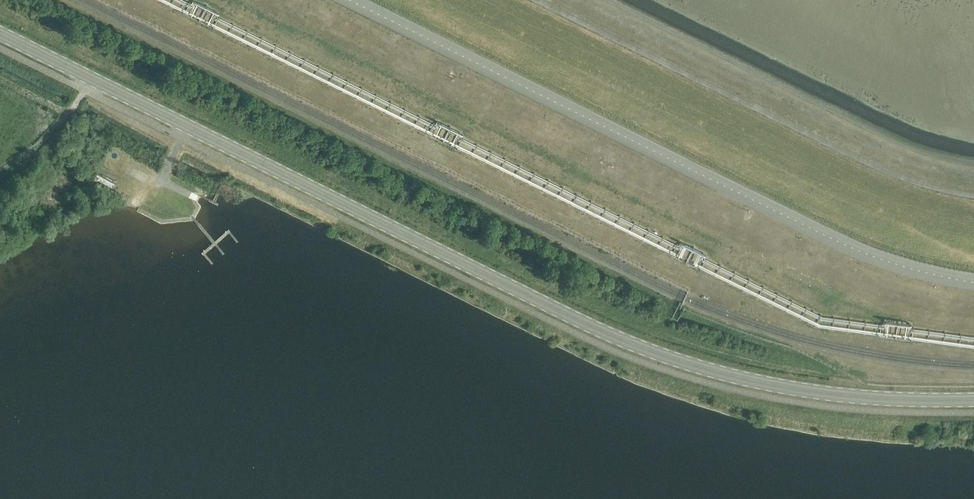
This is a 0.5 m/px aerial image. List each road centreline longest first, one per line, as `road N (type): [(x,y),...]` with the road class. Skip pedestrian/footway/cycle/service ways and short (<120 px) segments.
road 1 (tertiary): [(973,399),(854,397),(756,382),(632,343),(0,34)]
road 2 (unclassified): [(973,282),(879,260),(351,0)]

